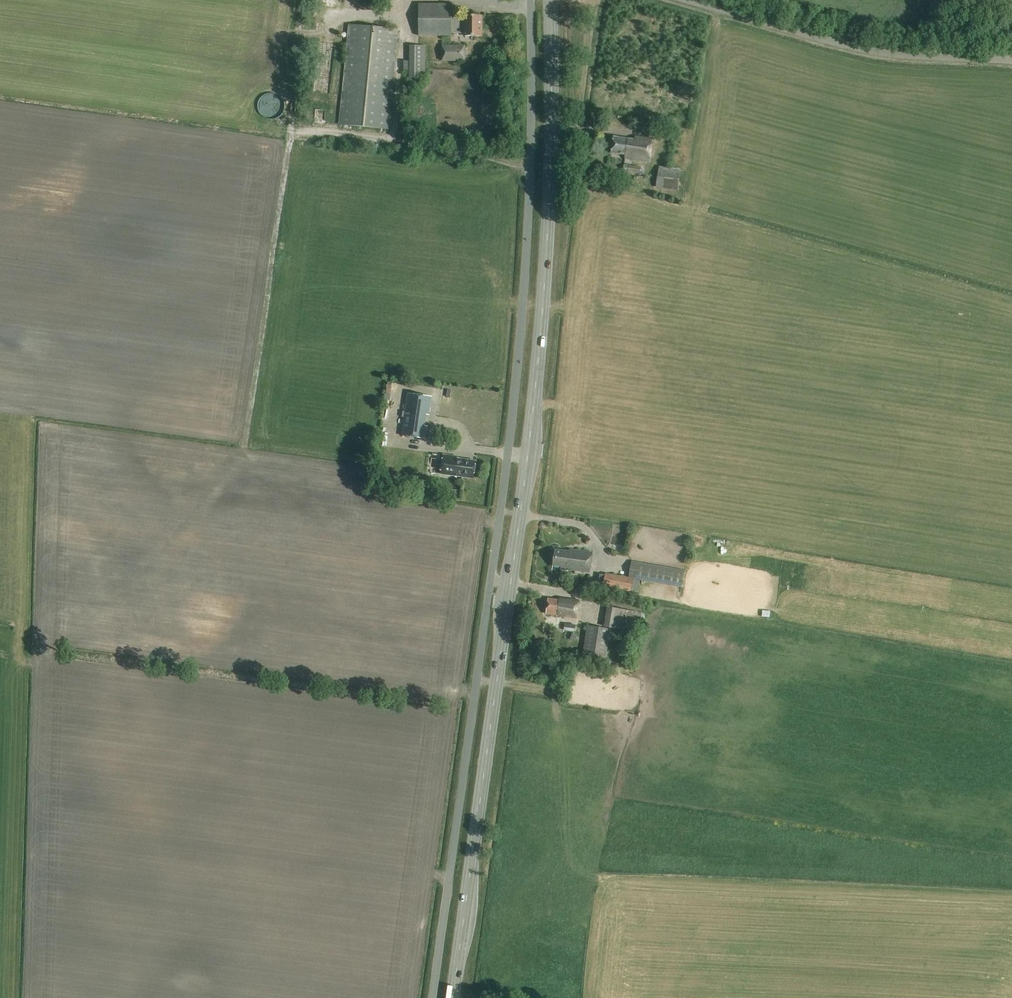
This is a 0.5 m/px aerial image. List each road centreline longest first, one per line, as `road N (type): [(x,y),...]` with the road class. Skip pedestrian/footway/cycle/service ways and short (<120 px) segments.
road 1 (unclassified): [(432,997),(526,322),(529,0)]
road 2 (secondary): [(453,997),(543,299),(550,0)]
road 3 (unclassified): [(1011,61),(865,50),(684,0)]

